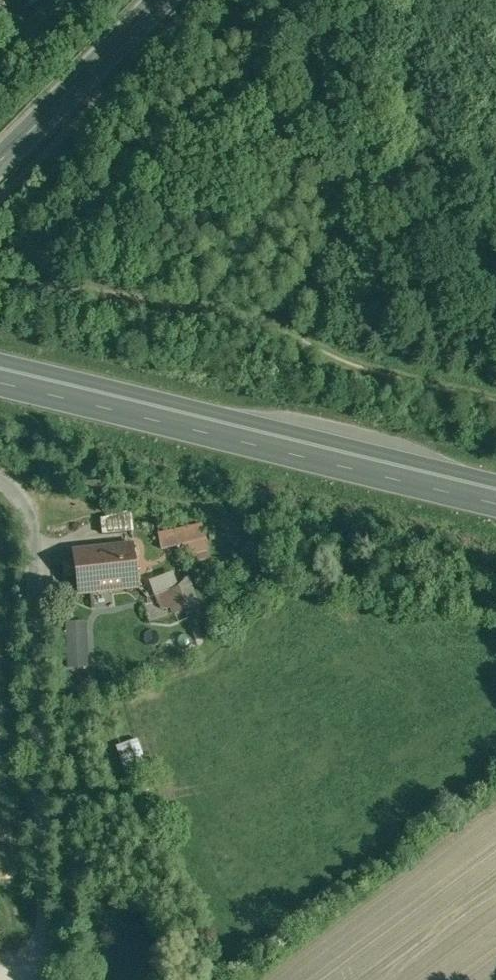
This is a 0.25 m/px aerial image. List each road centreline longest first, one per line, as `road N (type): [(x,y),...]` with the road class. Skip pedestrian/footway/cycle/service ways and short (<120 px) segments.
road 1 (unclassified): [(52,979),(37,511),(0,482)]
road 2 (trunk): [(495,493),(0,377)]
road 3 (tertiary): [(0,170),(169,0)]

